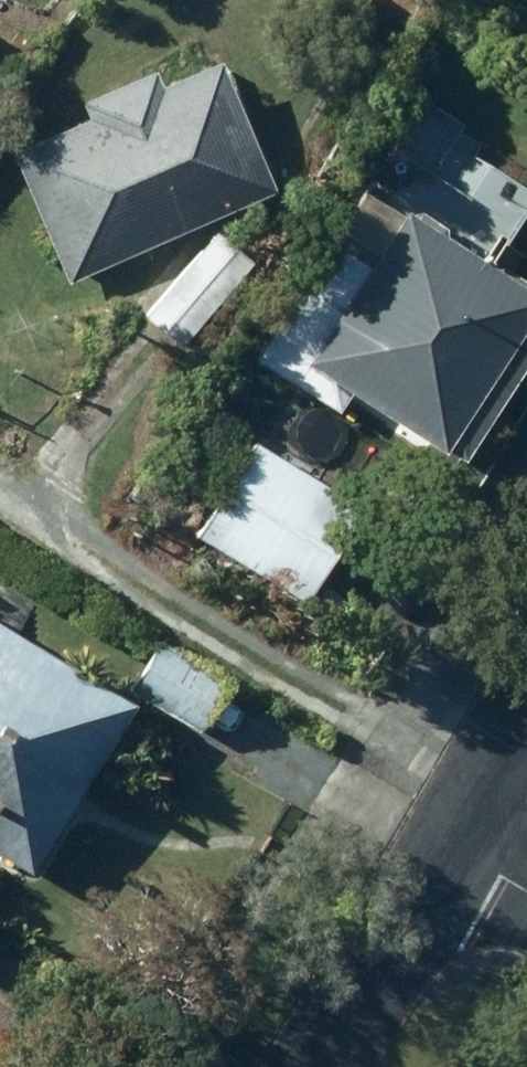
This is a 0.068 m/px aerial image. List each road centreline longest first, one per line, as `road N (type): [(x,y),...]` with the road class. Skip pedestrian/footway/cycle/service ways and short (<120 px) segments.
road 1 (residential): [(437,862),(315,1066)]
road 2 (residential): [(526,709),(437,862)]

